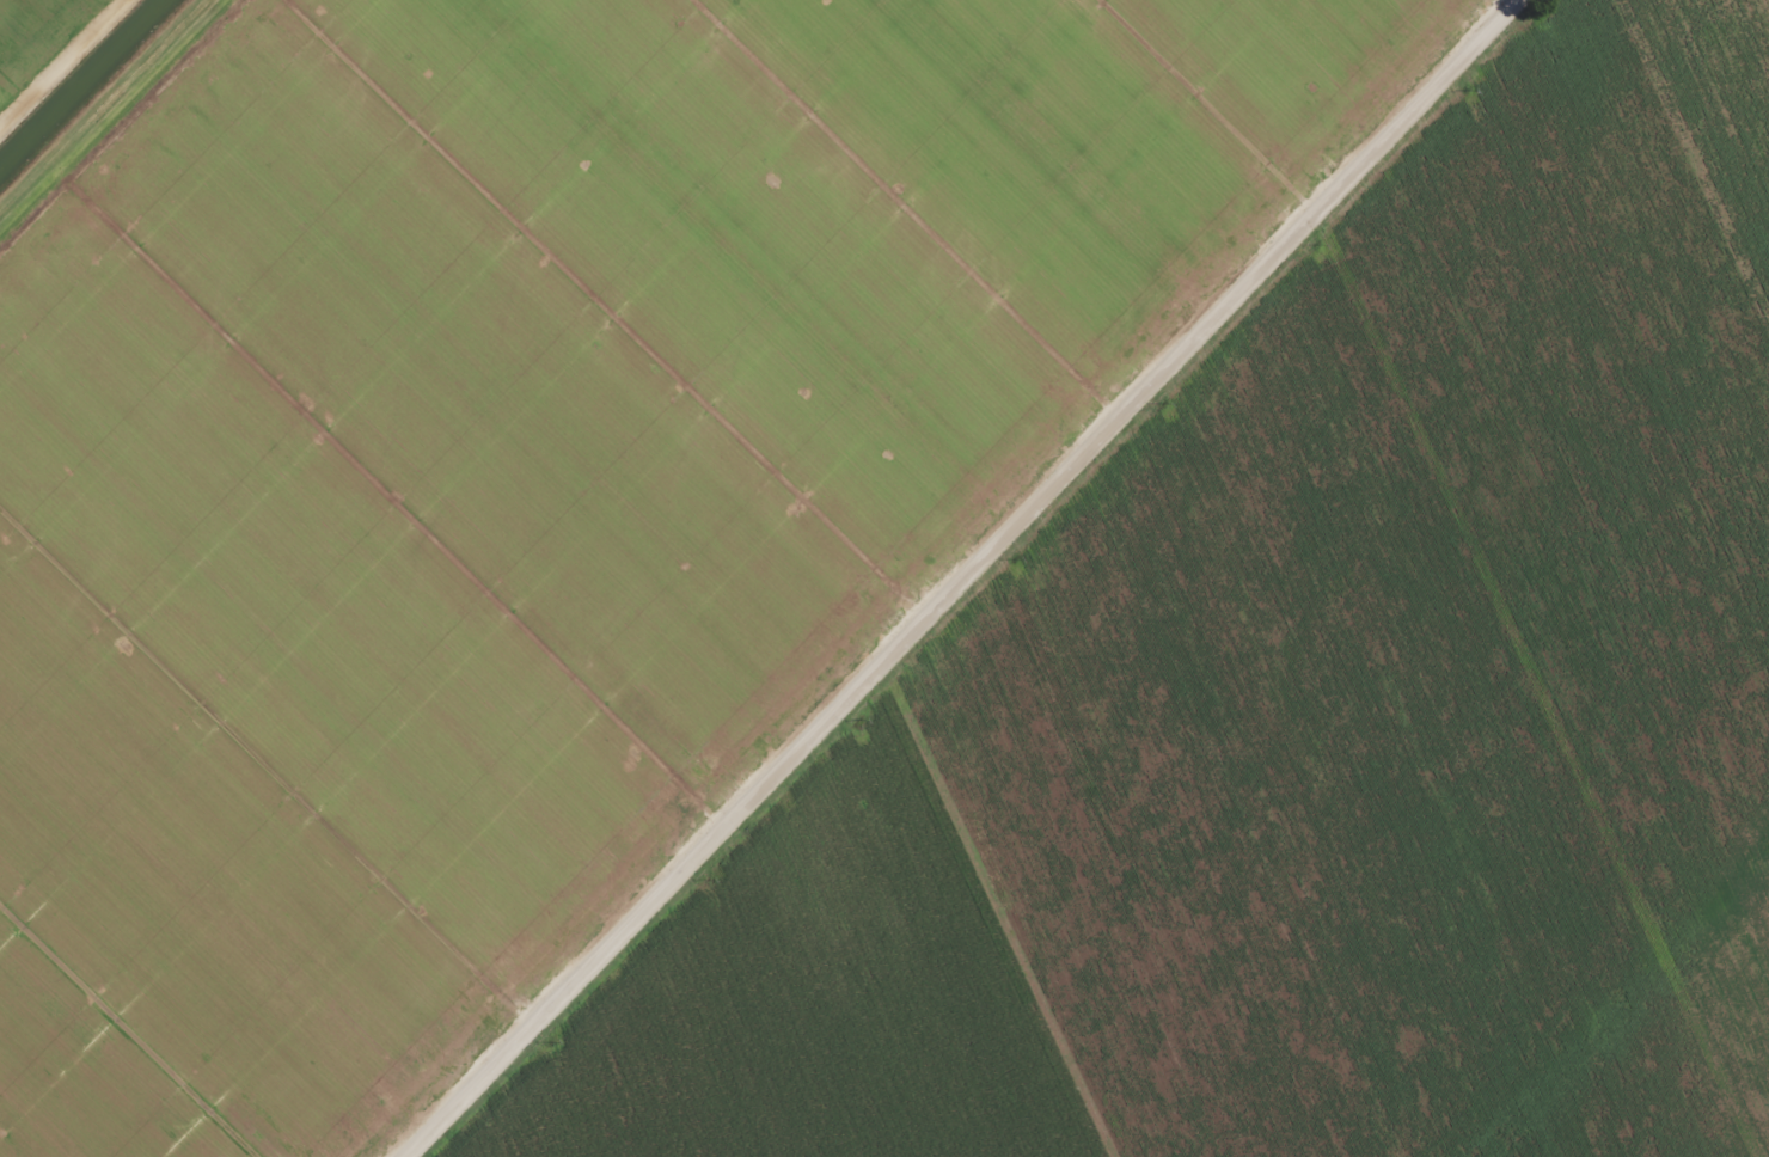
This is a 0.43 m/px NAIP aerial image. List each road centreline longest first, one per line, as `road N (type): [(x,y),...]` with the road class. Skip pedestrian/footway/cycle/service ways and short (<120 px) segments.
road 1 (residential): [(500,1156),(1632,0)]
road 2 (residential): [(128,0),(0,132)]

